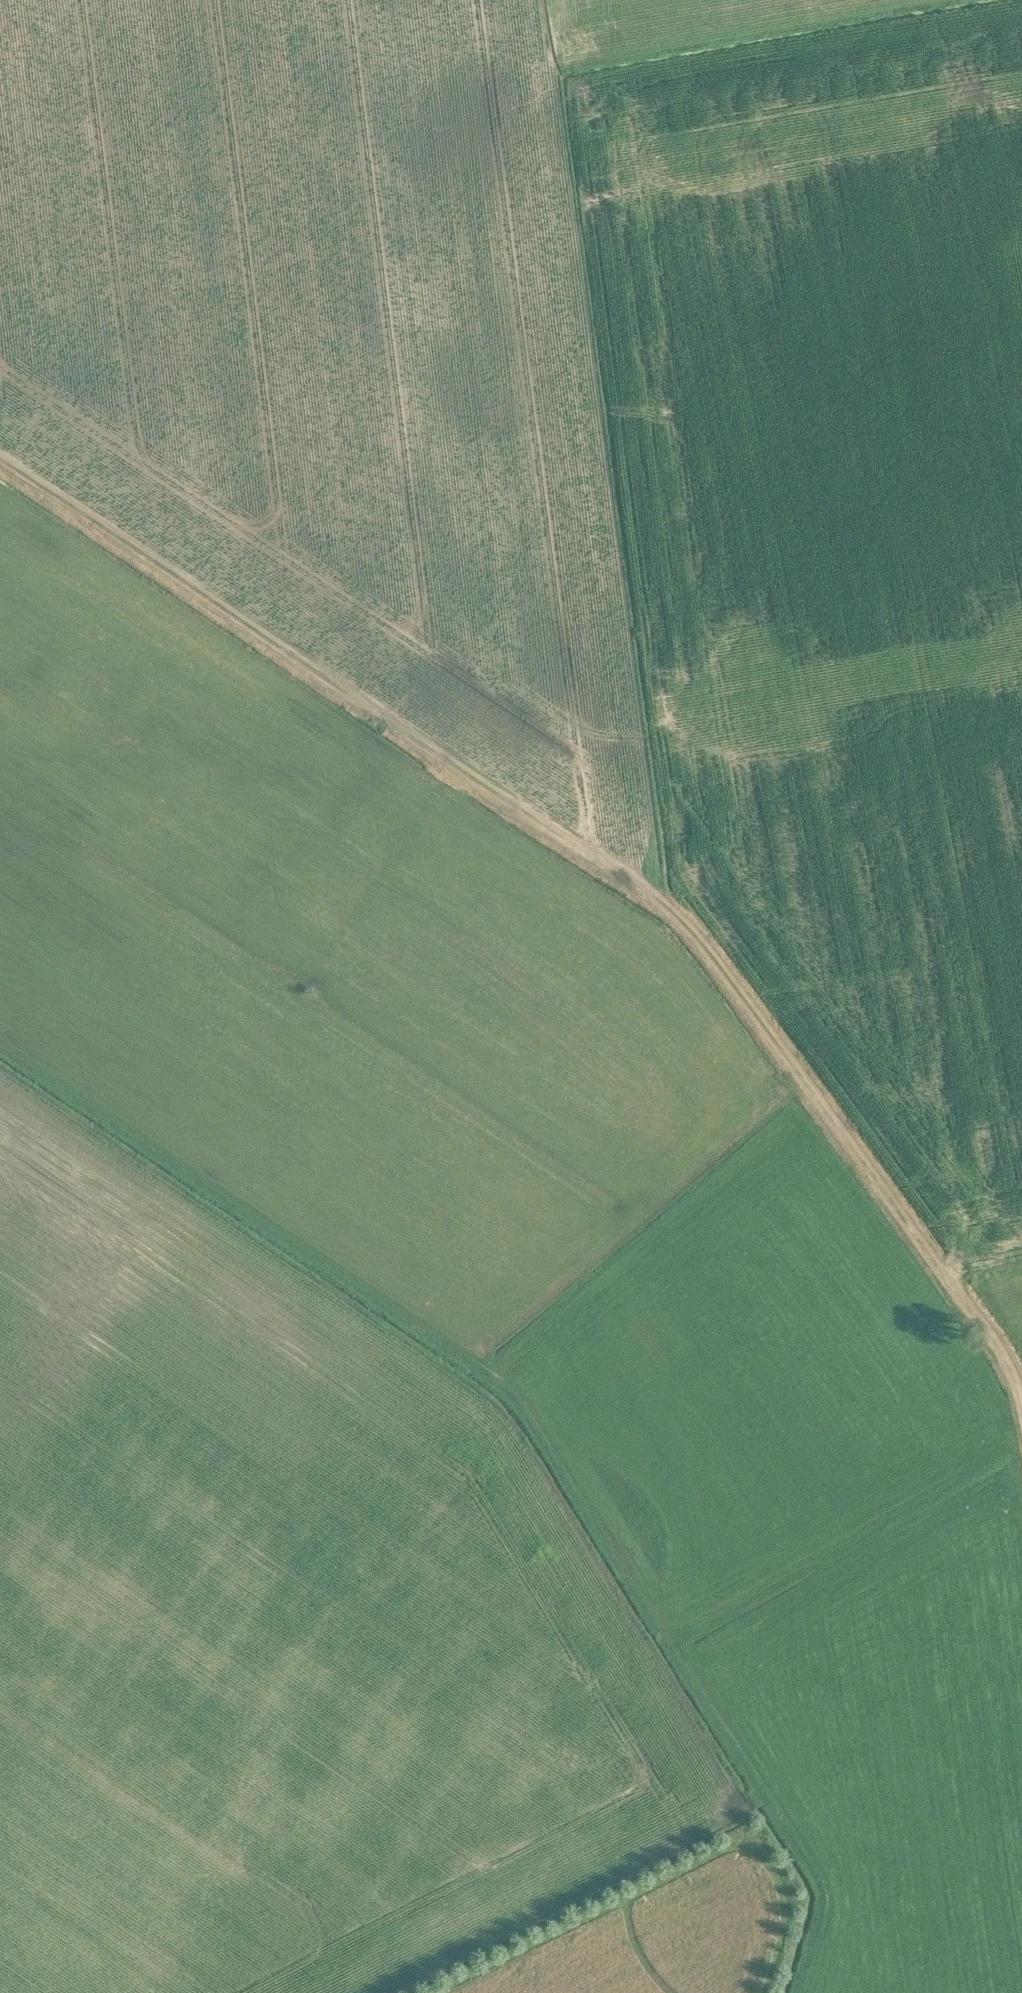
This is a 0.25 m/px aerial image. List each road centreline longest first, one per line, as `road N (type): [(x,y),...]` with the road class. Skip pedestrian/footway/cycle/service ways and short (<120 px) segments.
road 1 (track): [(1021,1398),(1017,1373),(941,1262),(697,934),(0,457)]

